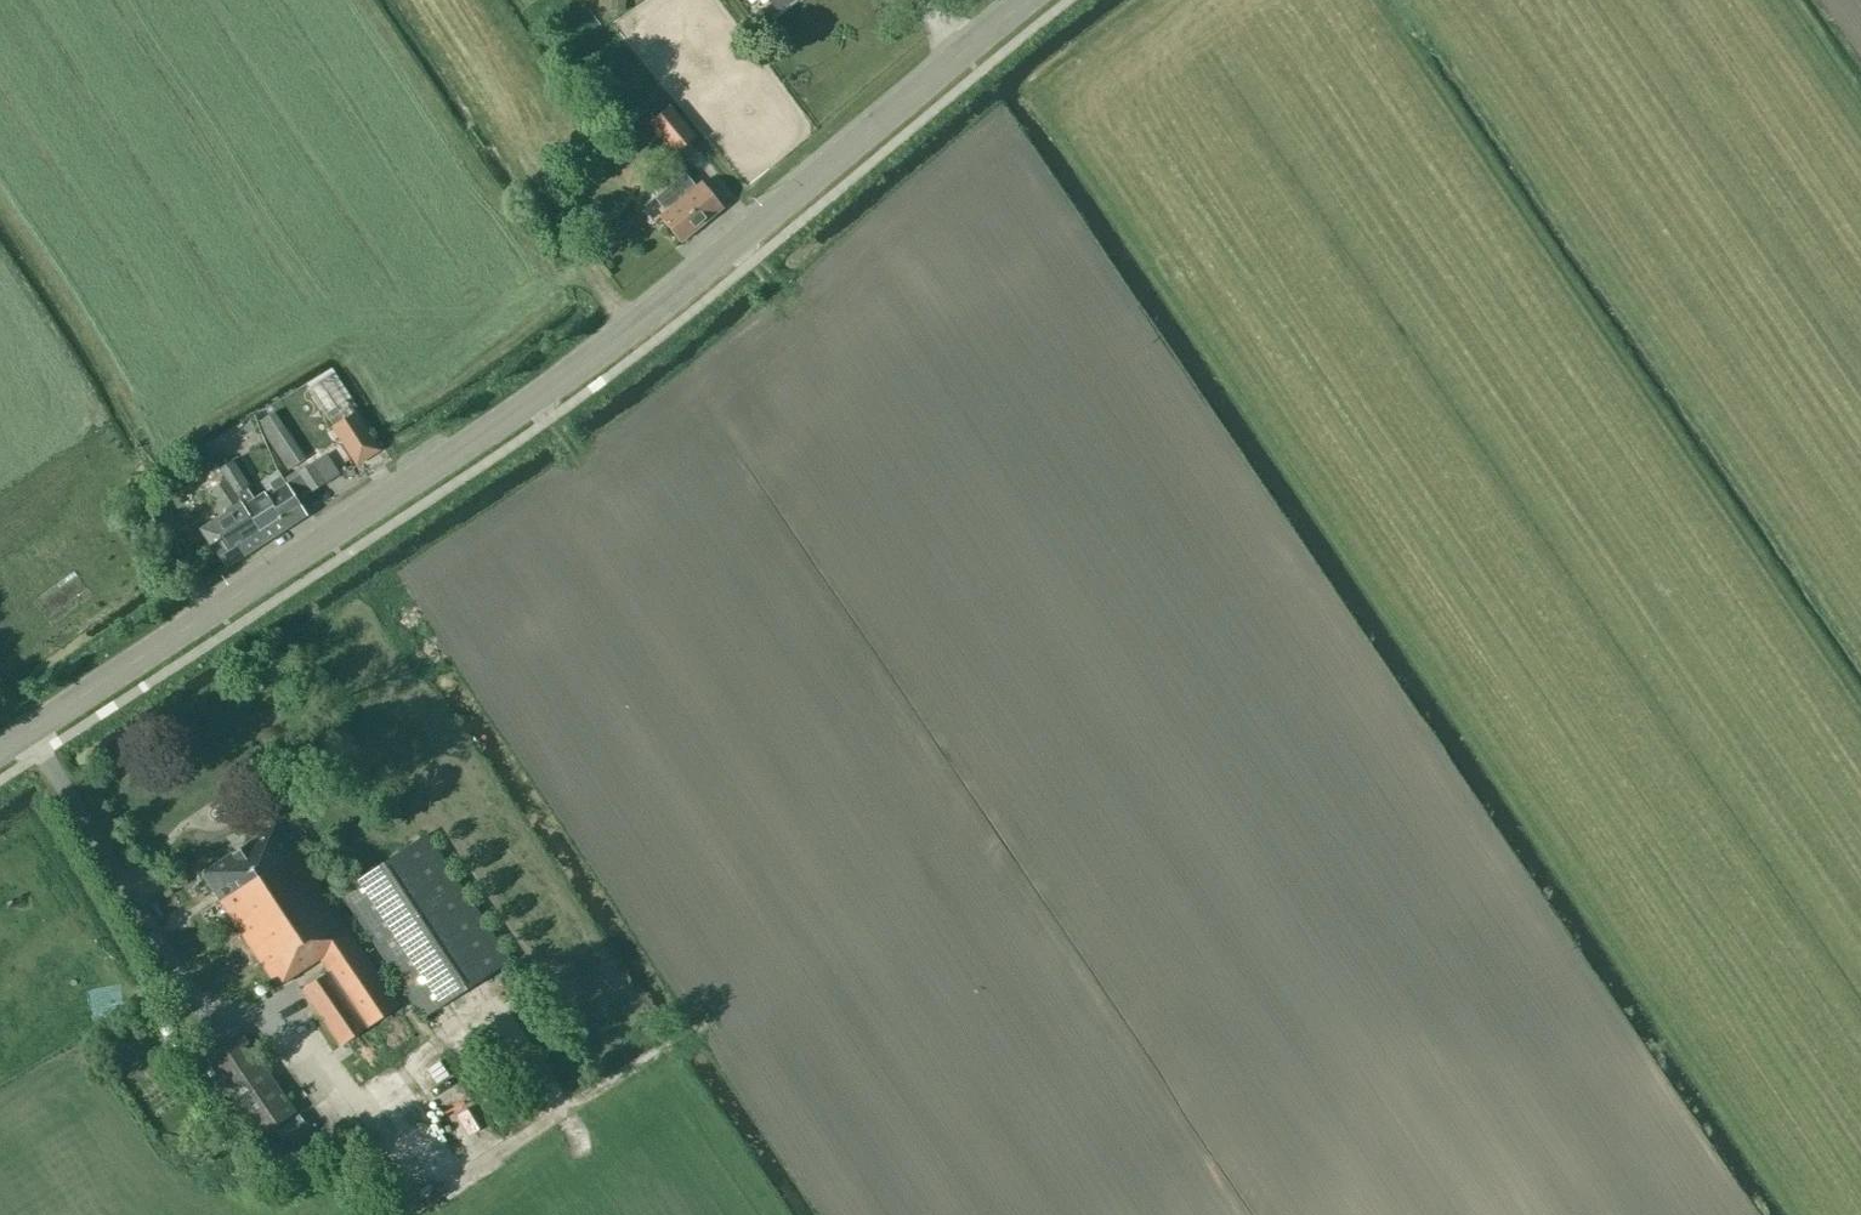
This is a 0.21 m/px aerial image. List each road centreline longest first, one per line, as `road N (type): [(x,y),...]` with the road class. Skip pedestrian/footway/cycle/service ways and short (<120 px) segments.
road 1 (tertiary): [(0,749),(531,399),(1039,0)]

